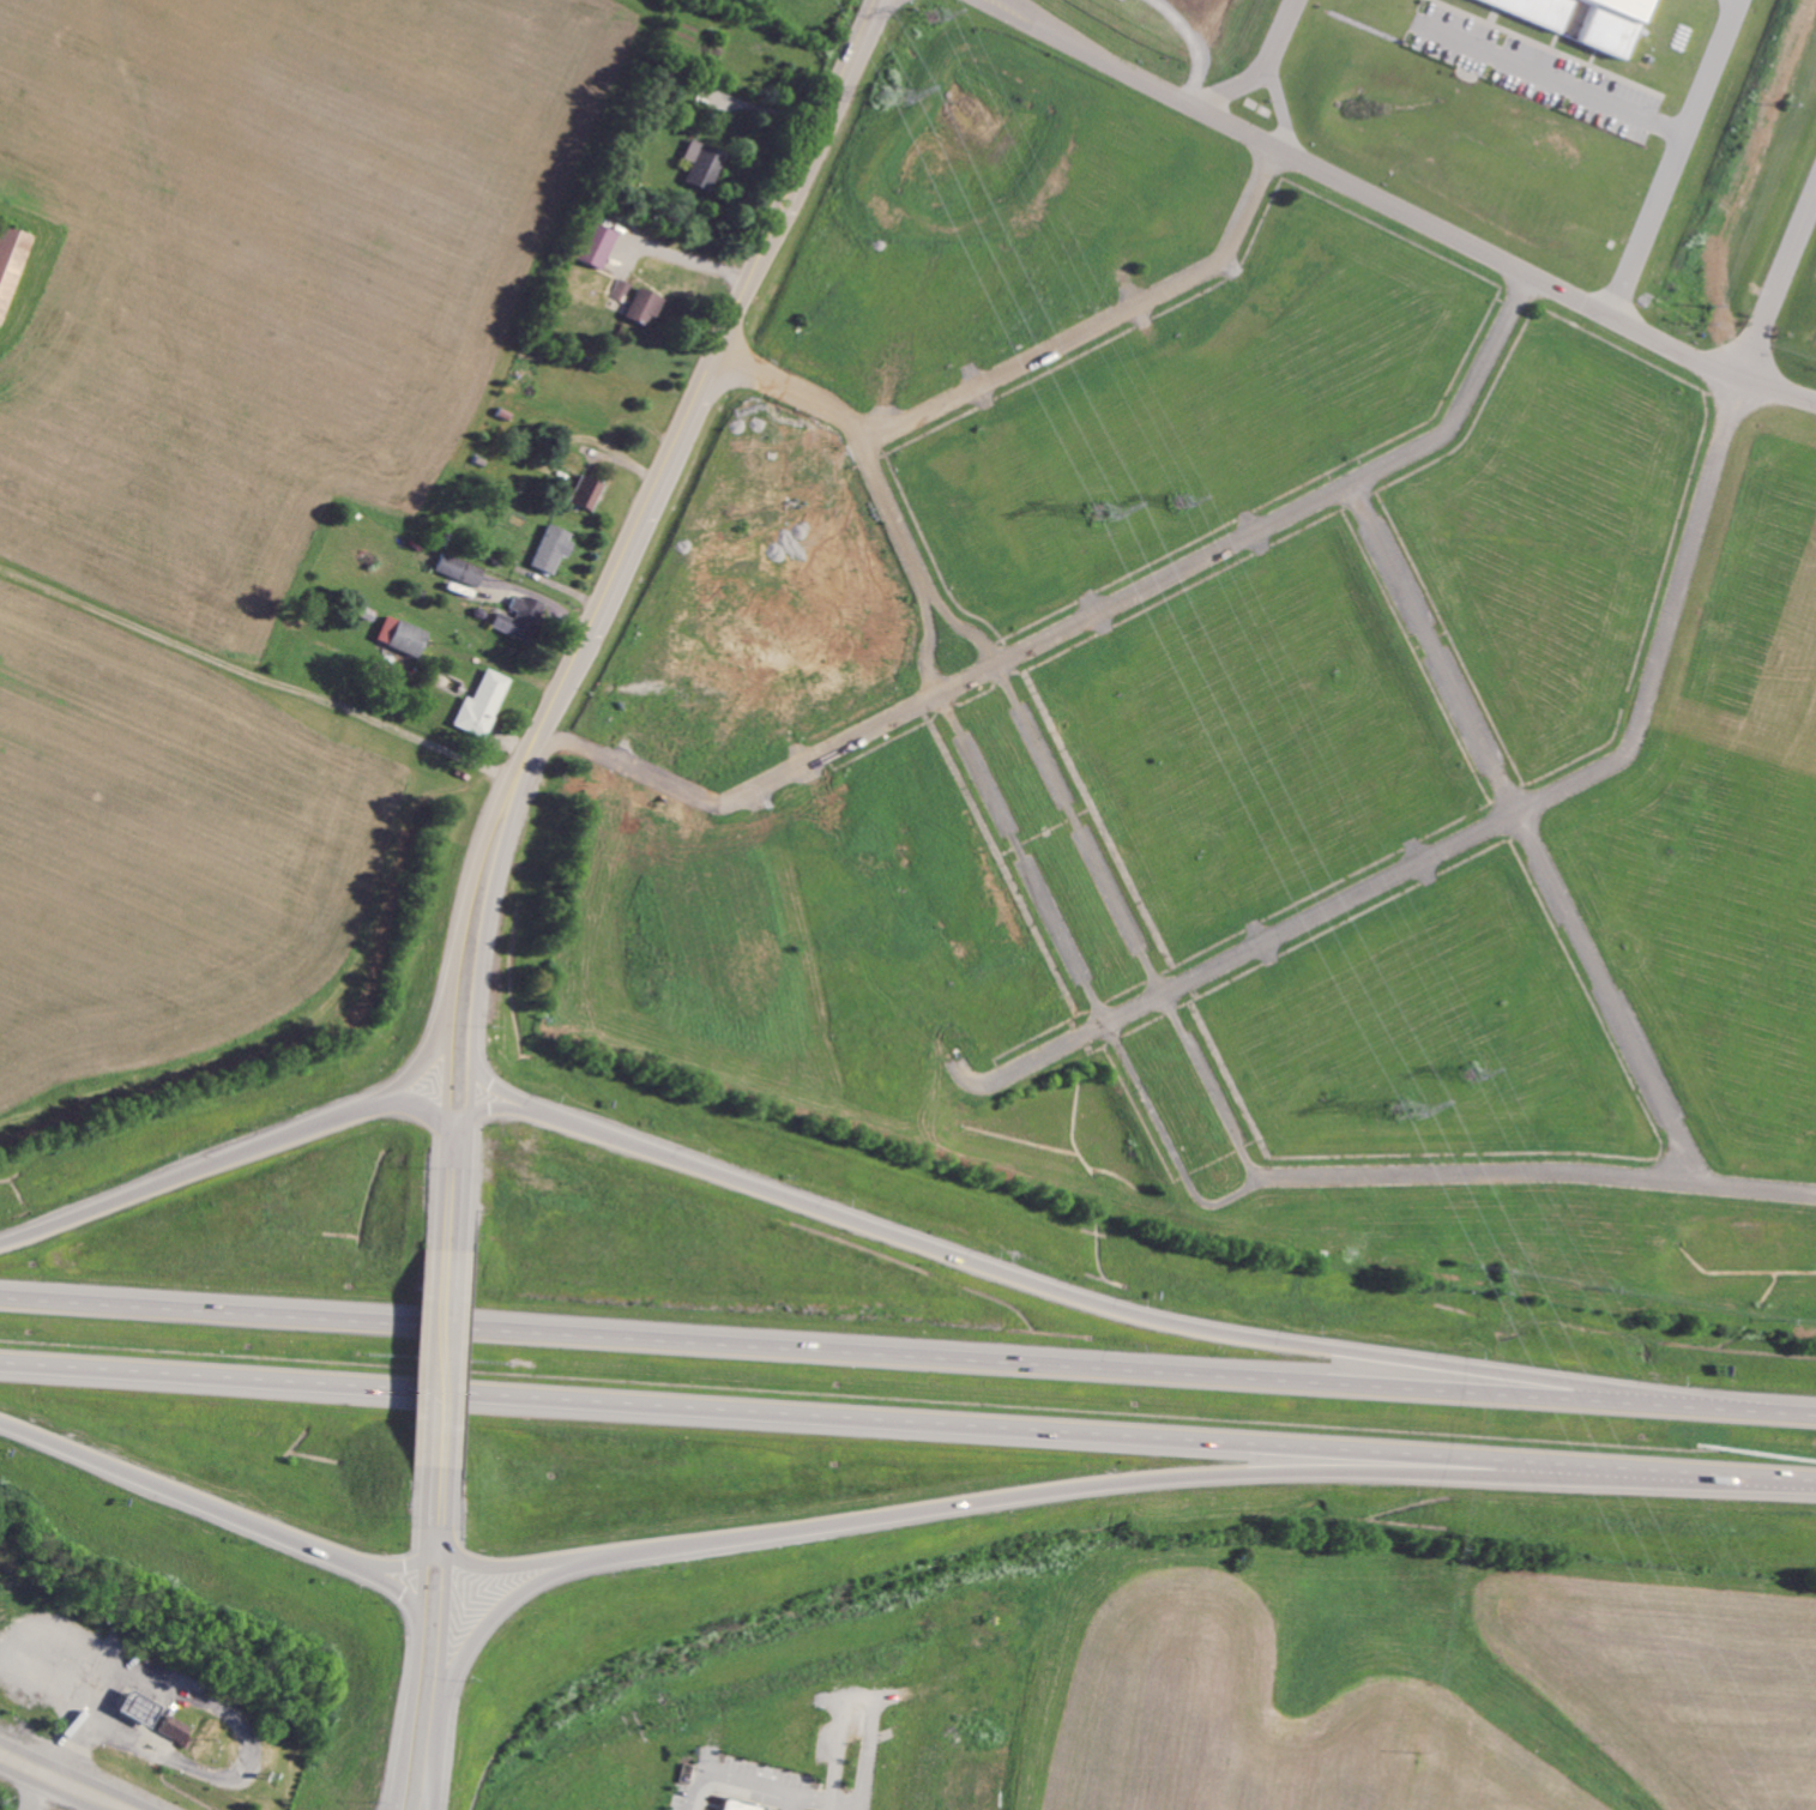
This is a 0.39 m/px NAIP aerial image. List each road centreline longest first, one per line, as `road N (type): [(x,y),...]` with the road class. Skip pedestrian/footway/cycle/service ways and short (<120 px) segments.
road 1 (motorway): [(1815,1411),(0,1293)]
road 2 (motorway): [(0,1367),(1815,1484)]
road 3 (motorway): [(420,1718),(461,1642),(506,1598),(569,1567),(648,1549),(1130,1480),(1256,1473),(1815,1484)]
road 4 (motorway): [(1708,1404),(1221,1333),(1092,1303),(537,1112),(487,1084),(464,1031)]
road 5 (tertiary): [(457,1130),(475,922),(517,782),(722,355),(878,0)]
road 6 (residential): [(961,1066),(988,1081),(1627,754),(1739,381)]
road 7 (residential): [(720,804),(1443,434),(1526,276)]
road 8 (residential): [(991,0),(1609,318),(1739,381),(1815,404)]
road 9 (residential): [(1352,483),(1700,1183)]
road 10 (residential): [(942,690),(1196,1196),(1209,1206),(1227,1201),(1257,1175)]
road 11 (motorway): [(475,922),(433,1046),(393,1088),(211,1168),(0,1244)]
road 12 (residential): [(1257,1175),(995,663)]
road 13 (residential): [(1815,1193),(1536,1170),(1257,1175)]
road 14 (residential): [(1277,150),(1223,259),(867,442)]
road 15 (motorway): [(0,1424),(376,1577),(406,1610),(423,1666)]
road 16 (residential): [(722,355),(823,402),(858,429),(925,589)]
road 17 (primary): [(417,1769),(435,1474)]
road 18 (primary): [(435,1474),(450,1248)]
road 19 (motorway): [(430,1541),(450,1557),(488,1567),(607,1557)]
road 20 (motorway): [(457,1141),(405,1106),(334,1118)]
road 21 (primary): [(0,1754),(120,1809)]

